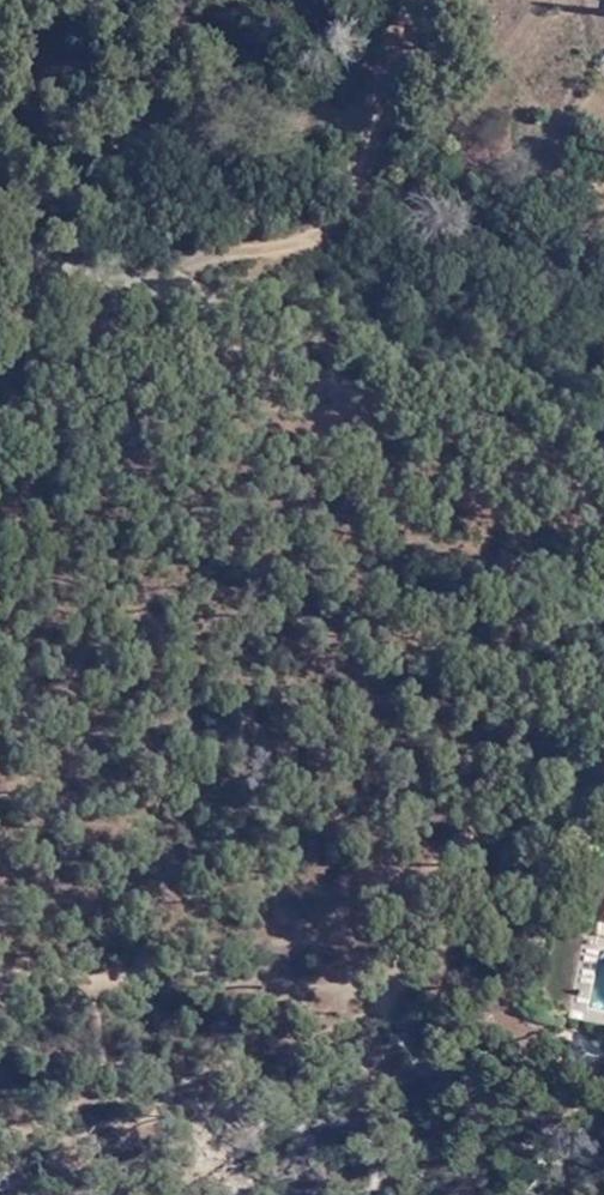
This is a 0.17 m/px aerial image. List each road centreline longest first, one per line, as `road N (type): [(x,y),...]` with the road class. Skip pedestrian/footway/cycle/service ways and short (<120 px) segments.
road 1 (residential): [(603,461),(411,424),(265,360),(107,325),(0,275)]

